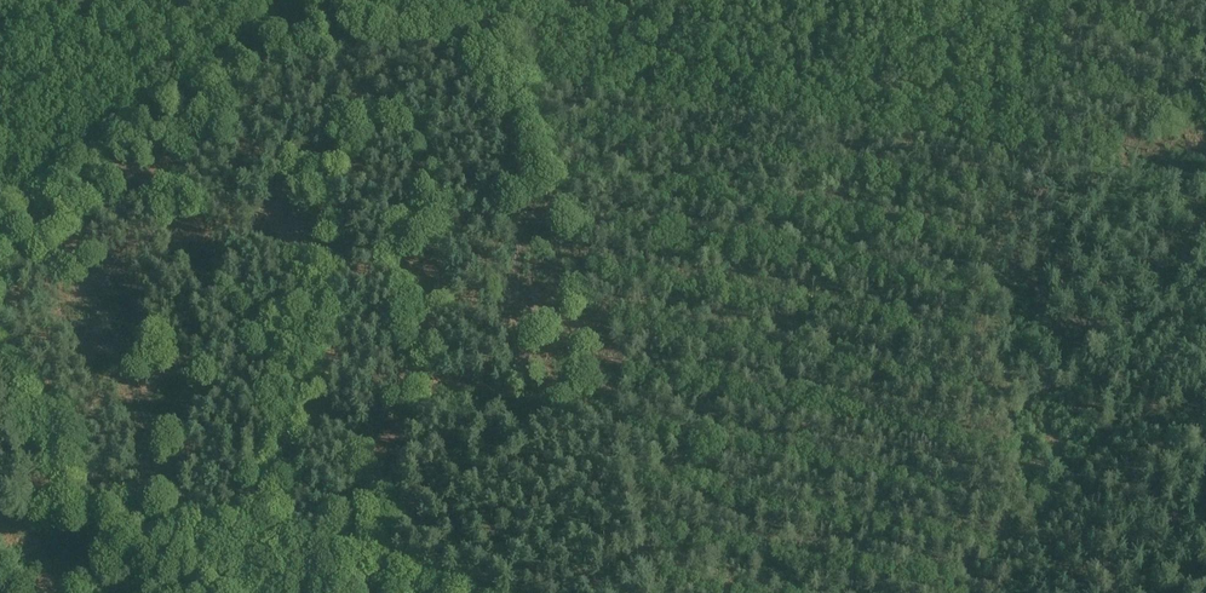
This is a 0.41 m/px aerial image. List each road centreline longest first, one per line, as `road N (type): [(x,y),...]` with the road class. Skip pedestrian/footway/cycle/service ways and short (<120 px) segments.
road 1 (track): [(1035,523),(996,344),(1004,195),(1031,147),(1078,0)]
road 2 (track): [(0,529),(102,535),(219,525),(298,538),(465,592)]
road 3 (track): [(981,592),(1205,302)]

